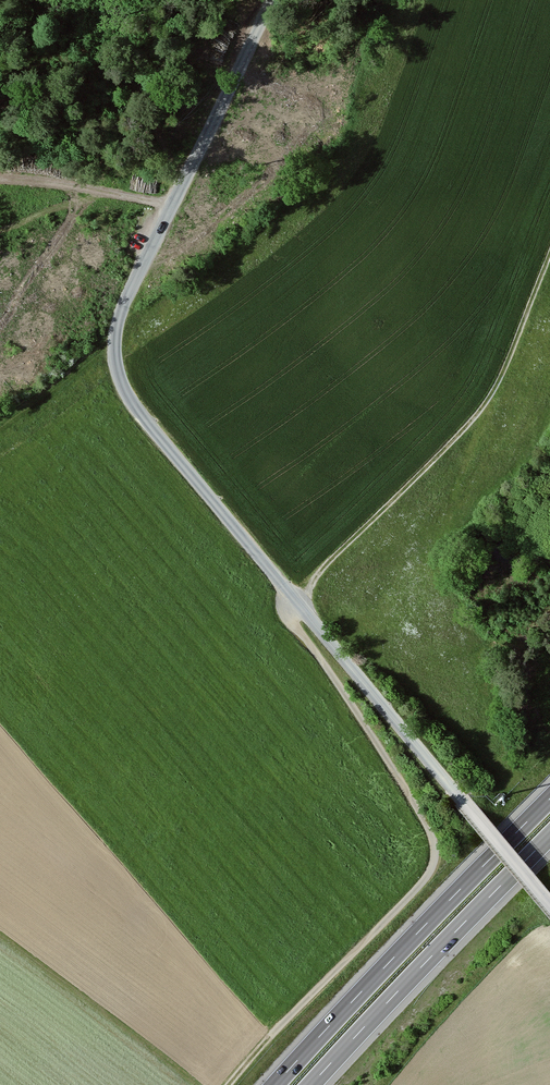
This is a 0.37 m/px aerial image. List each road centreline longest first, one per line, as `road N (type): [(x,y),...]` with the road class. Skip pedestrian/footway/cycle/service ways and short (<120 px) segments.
road 1 (unclassified): [(274,0),(122,309),(117,369),(150,426),(549,906)]
road 2 (track): [(300,606),(296,627),(427,825),(435,859),(417,889),(228,1084)]
road 3 (track): [(300,606),(326,565),(485,403),(549,254)]
road 4 (motorway): [(549,799),(275,1084)]
road 5 (motorway): [(311,1084),(549,836)]
road 6 (track): [(184,184),(163,142),(117,0)]
road 7 (track): [(173,205),(0,179)]

